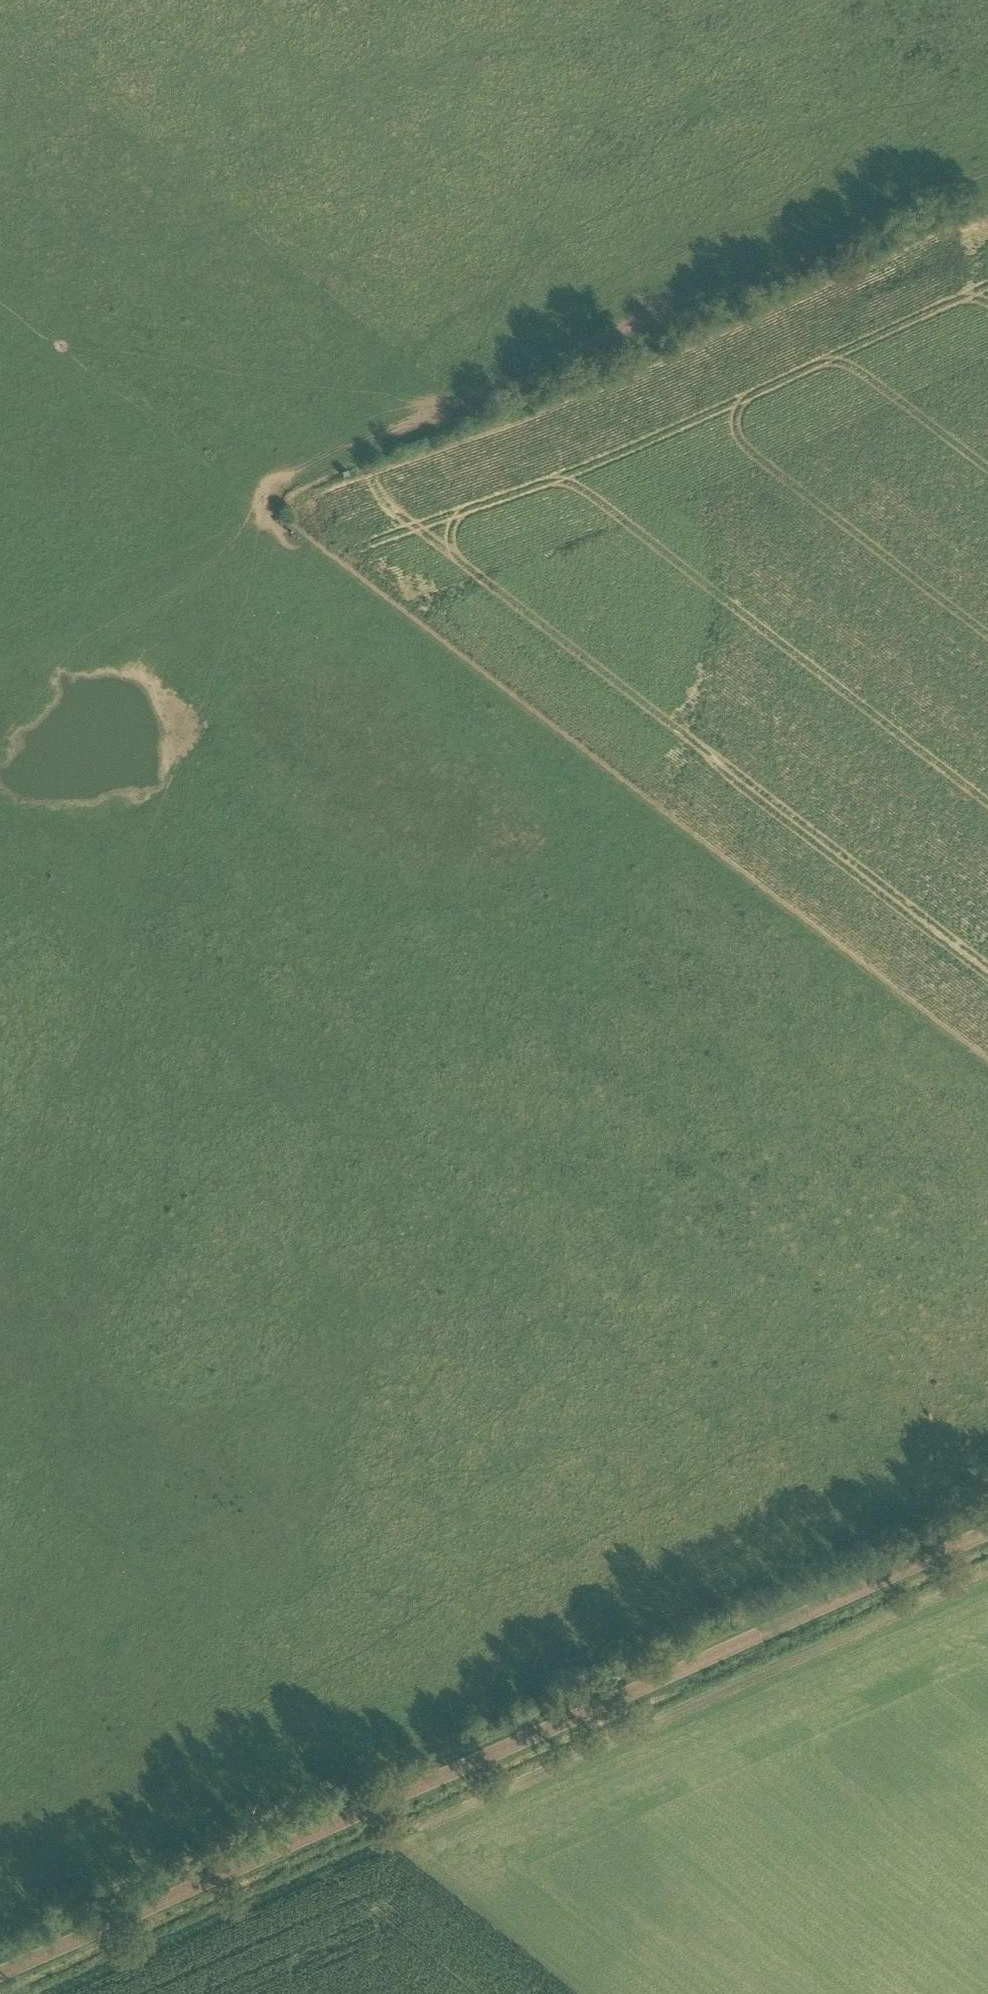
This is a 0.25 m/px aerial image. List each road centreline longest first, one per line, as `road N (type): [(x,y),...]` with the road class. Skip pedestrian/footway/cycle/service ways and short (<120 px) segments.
road 1 (unclassified): [(0,1974),(987,1530)]

